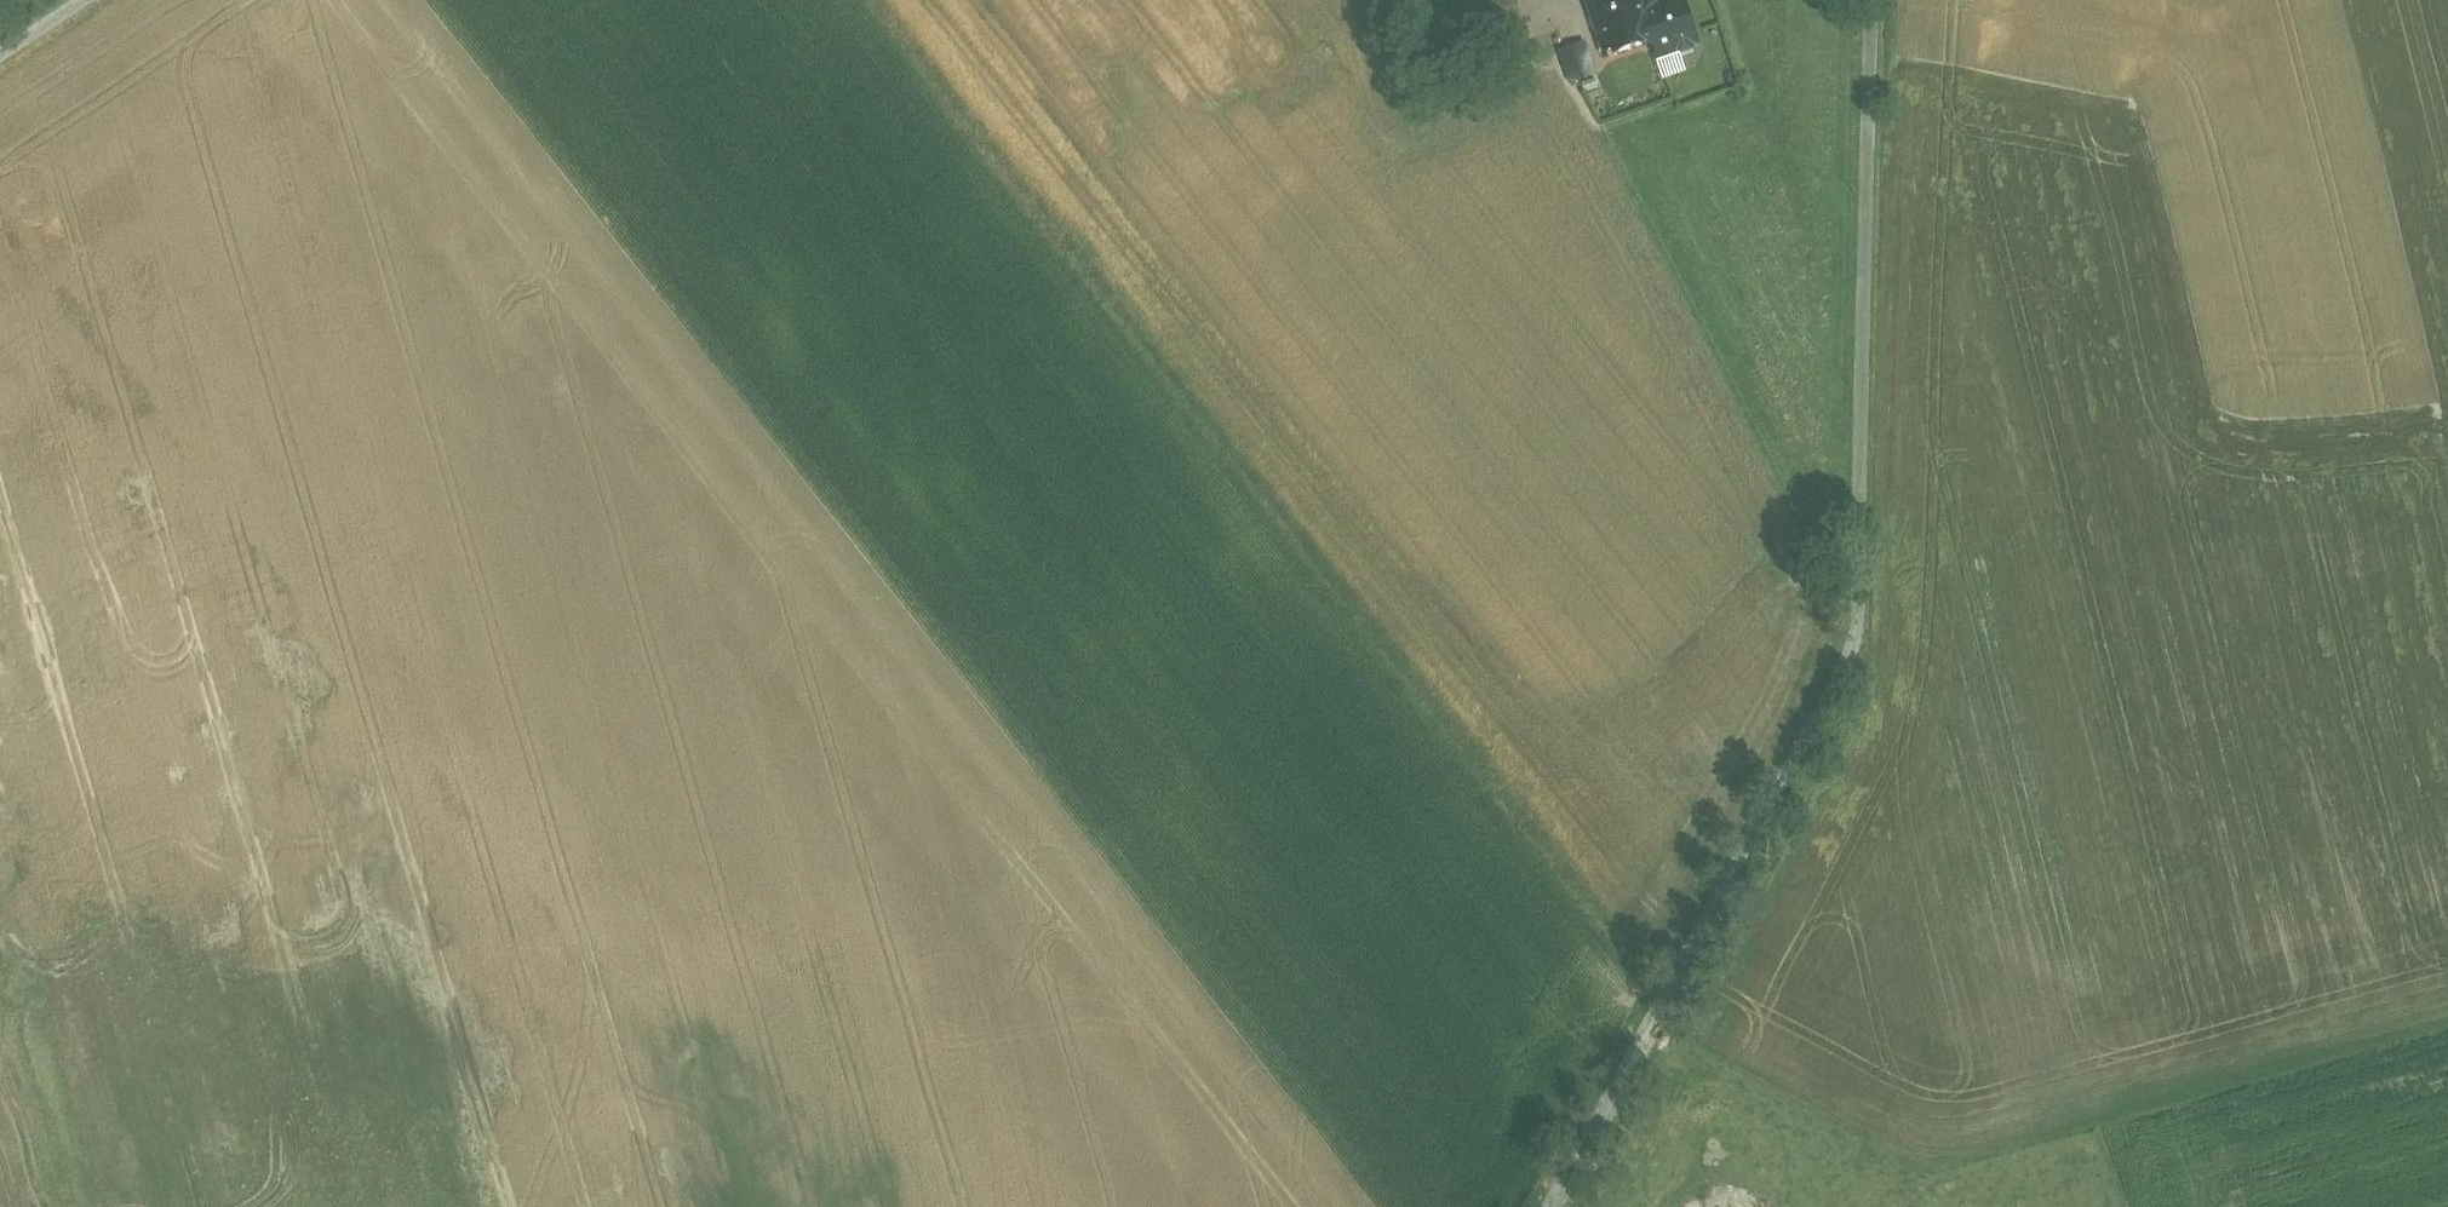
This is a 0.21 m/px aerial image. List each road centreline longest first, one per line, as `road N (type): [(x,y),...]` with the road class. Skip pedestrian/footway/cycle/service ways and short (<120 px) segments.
road 1 (unclassified): [(1529,1206),(1865,666),(1877,0)]

